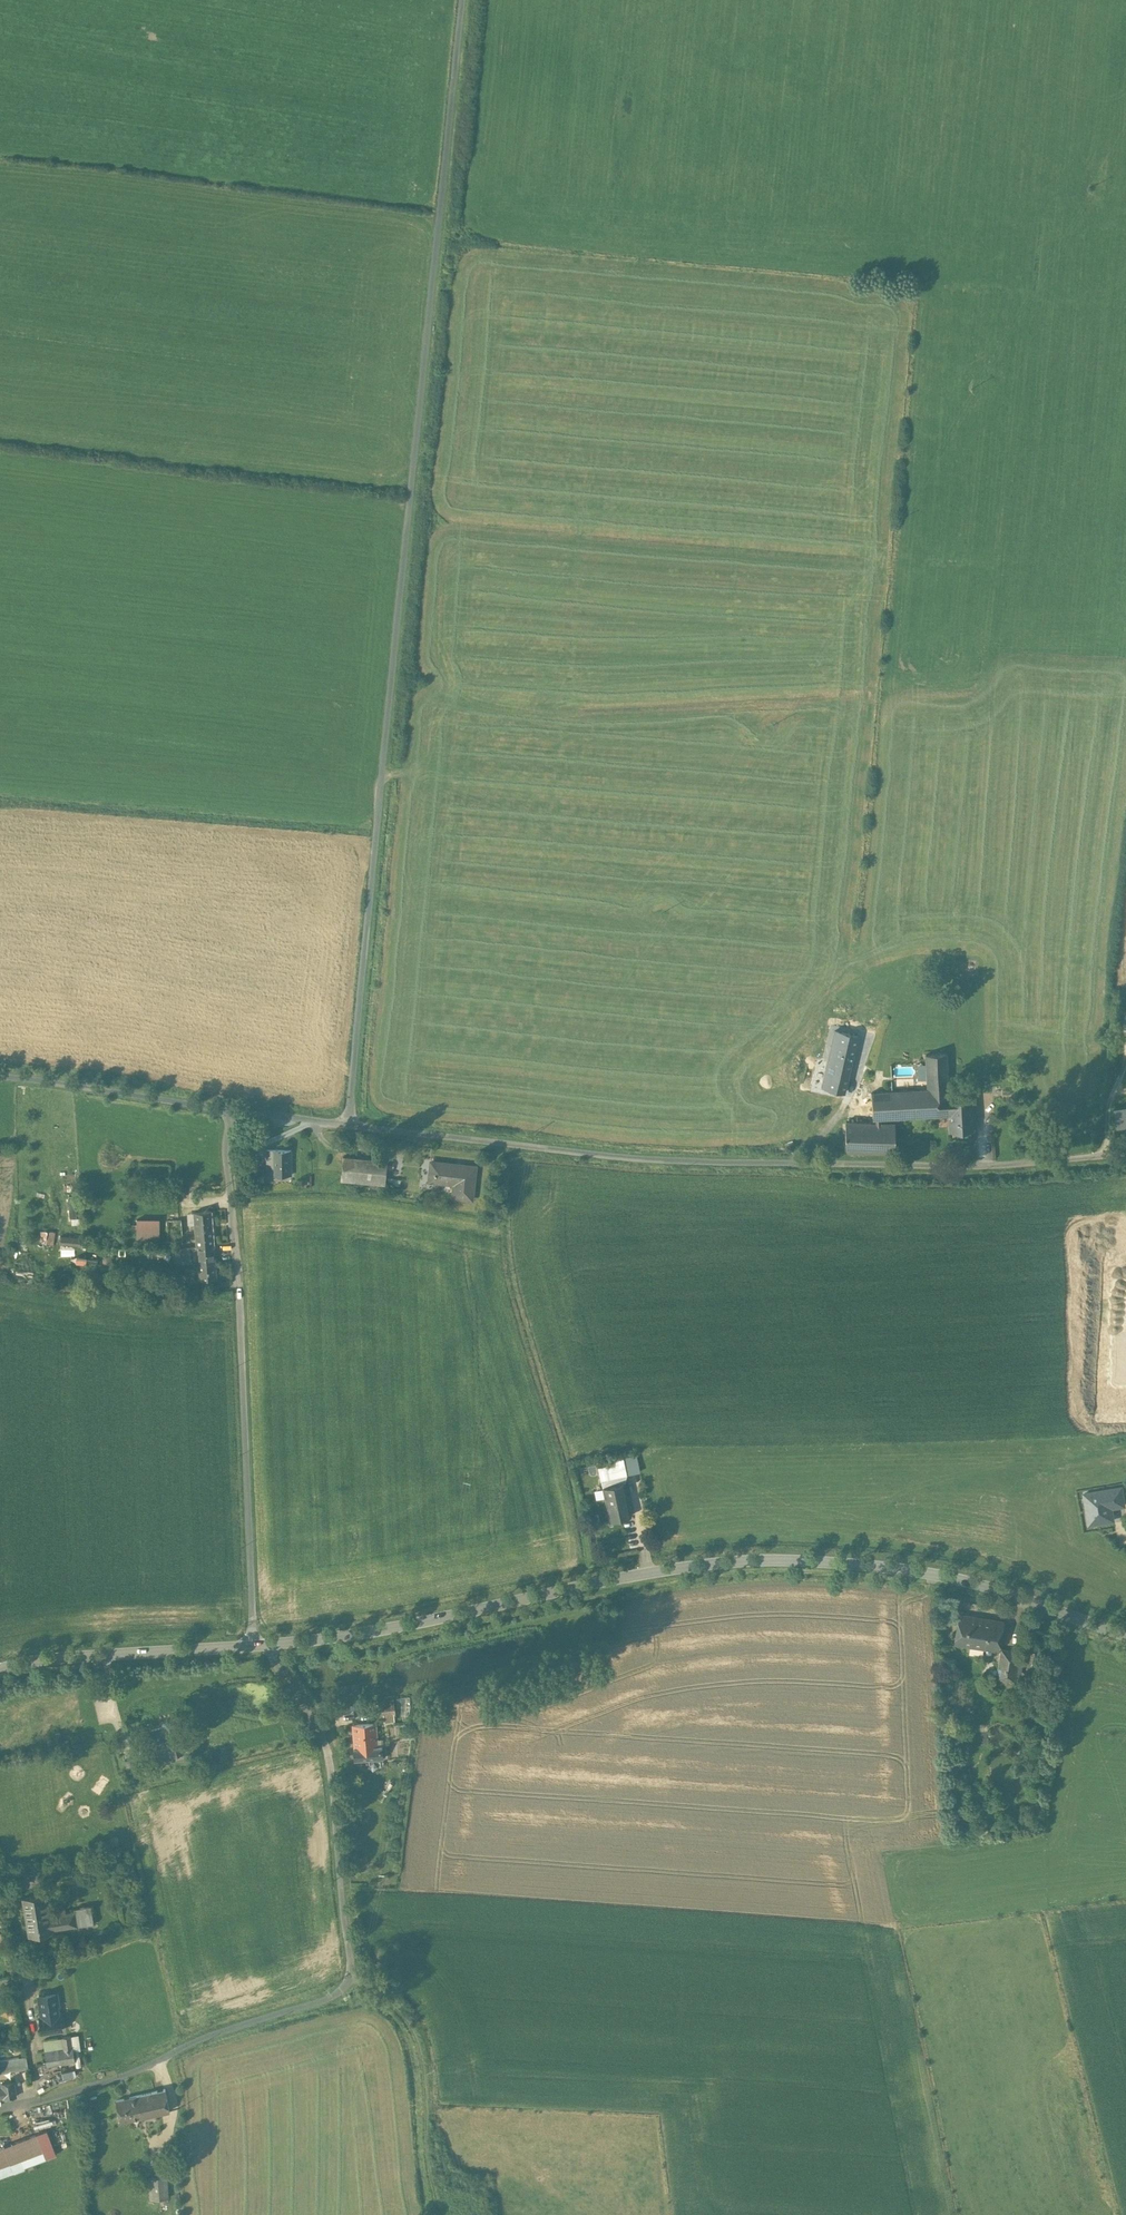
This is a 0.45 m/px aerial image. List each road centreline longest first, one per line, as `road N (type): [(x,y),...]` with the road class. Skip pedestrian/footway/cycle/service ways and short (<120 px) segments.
road 1 (unclassified): [(348,1126),(466,0)]
road 2 (tertiary): [(1125,1632),(970,1580),(750,1559),(565,1577),(326,1637),(263,1644)]
road 3 (residential): [(348,1126),(650,1158),(995,1165),(1125,1156)]
road 4 (residential): [(263,1644),(321,1732),(329,1762),(348,1981),(322,2001),(89,2085),(0,2108)]
road 5 (residential): [(235,1109),(227,1180),(253,1630),(263,1644)]
road 6 (track): [(348,1981),(381,1993),(404,2022),(423,2076),(438,2214)]
road 7 (tertiary): [(263,1644),(23,1660),(0,1670)]
road 8 (residential): [(0,1074),(235,1109)]

